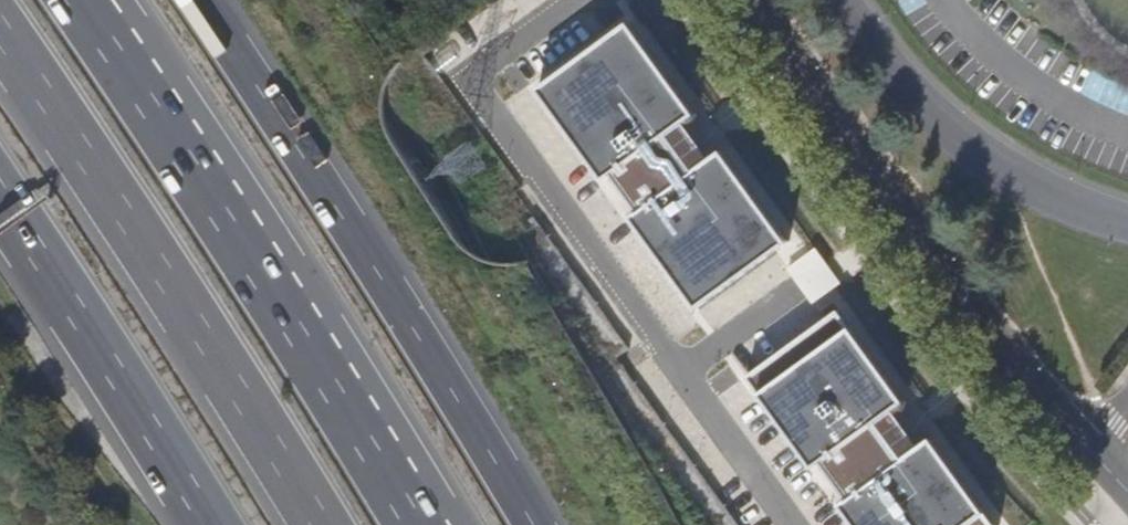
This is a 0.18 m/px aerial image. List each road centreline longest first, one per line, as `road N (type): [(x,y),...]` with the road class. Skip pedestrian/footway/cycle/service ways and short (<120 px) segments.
road 1 (trunk): [(534,524),(199,0)]
road 2 (motorway): [(418,524),(346,393),(88,0)]
road 3 (motorway): [(0,31),(320,524)]
road 4 (residential): [(755,0),(1085,447)]
road 5 (trunk): [(0,200),(210,524)]

